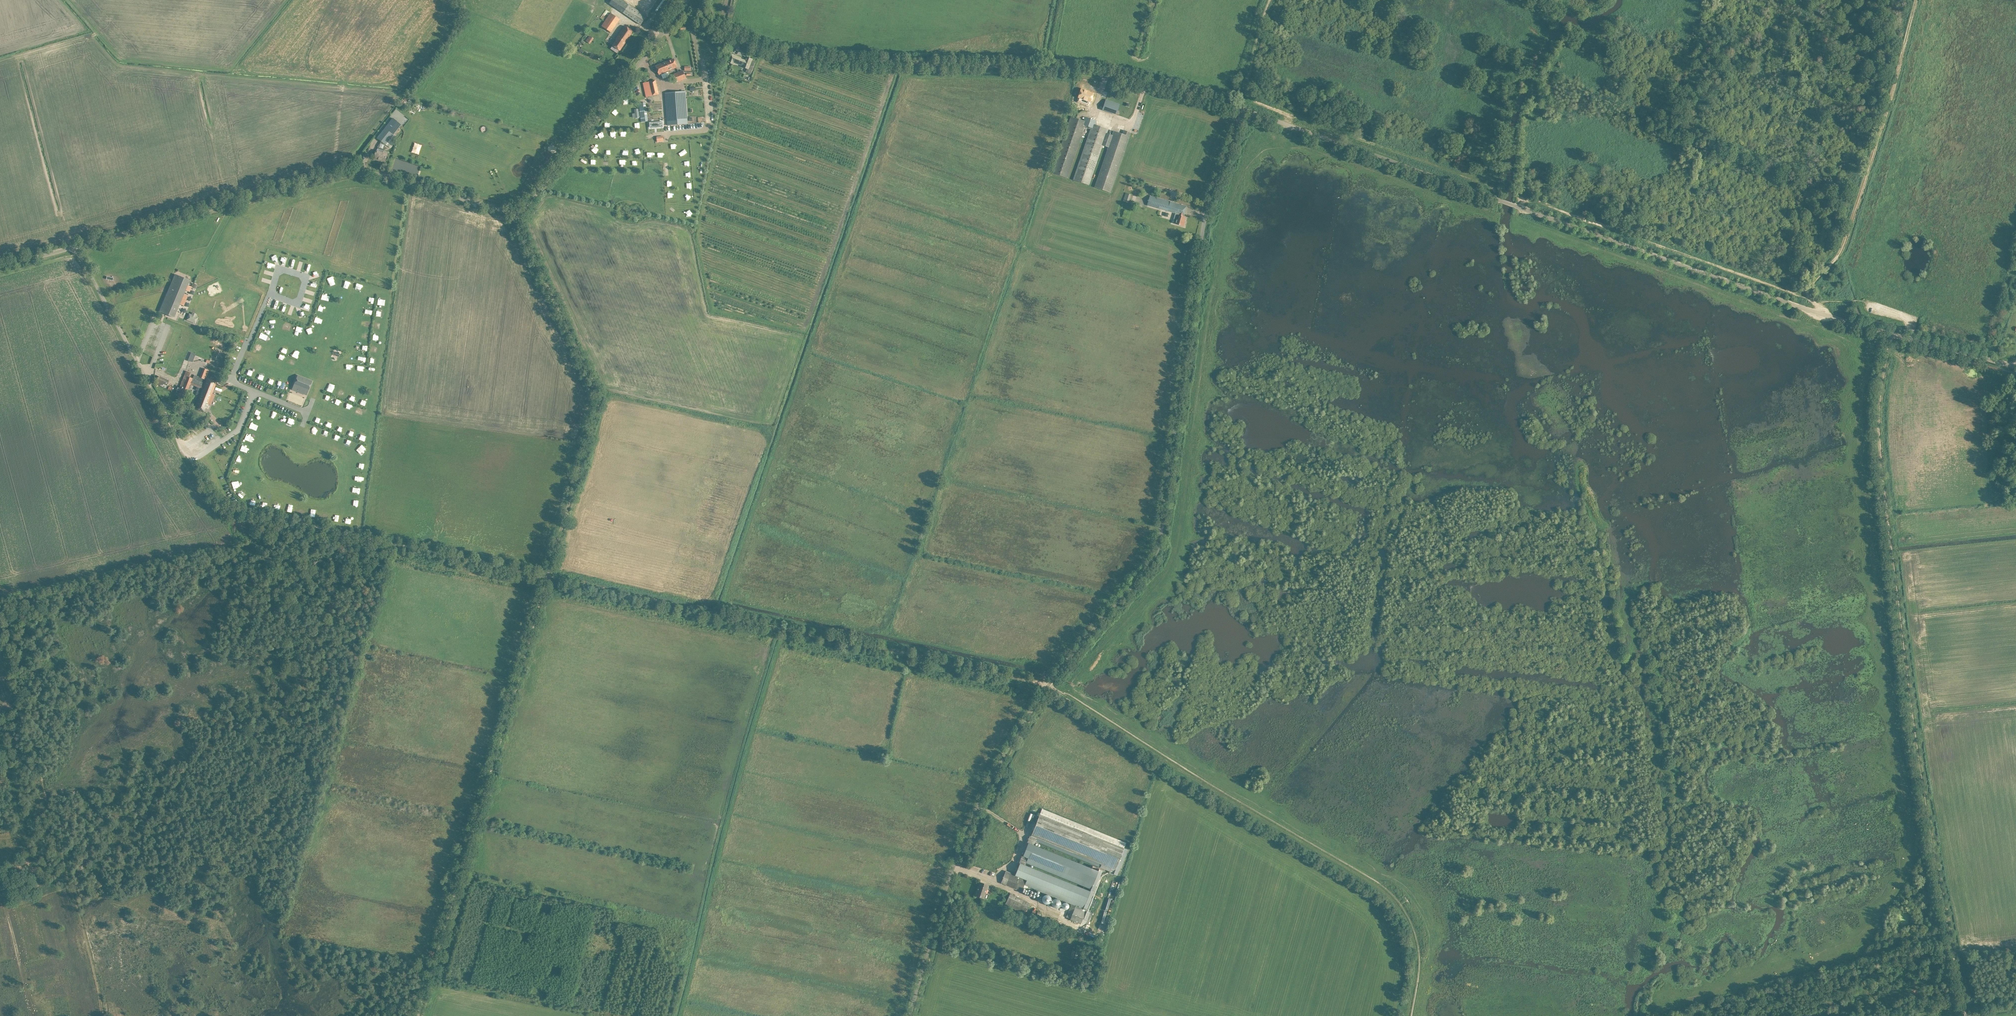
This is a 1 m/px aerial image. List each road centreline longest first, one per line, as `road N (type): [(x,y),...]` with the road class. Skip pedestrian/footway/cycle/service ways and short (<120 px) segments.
road 1 (unclassified): [(908,1015),(959,852),(1001,760),(1160,542),(1204,223),(1243,110)]
road 2 (unclassified): [(2015,367),(1826,316),(1243,110)]
road 3 (unclassified): [(74,247),(346,173),(388,176),(515,215),(679,12)]
road 4 (track): [(1892,334),(1878,409),(1881,458),(1921,780),(1966,1015)]
road 5 (unclassified): [(1243,110),(1083,71),(794,57),(703,22)]
road 6 (track): [(1066,695),(547,578)]
road 7 (track): [(1408,1015),(1414,941),(1389,895),(1066,695)]
road 8 (track): [(547,578),(418,1015)]
road 9 (track): [(547,578),(231,508),(212,496),(192,460)]
road 10 (track): [(0,635),(102,1000)]
road 11 (track): [(1916,0),(1843,246),(1808,295)]
road 12 (unclassified): [(192,460),(74,247)]

